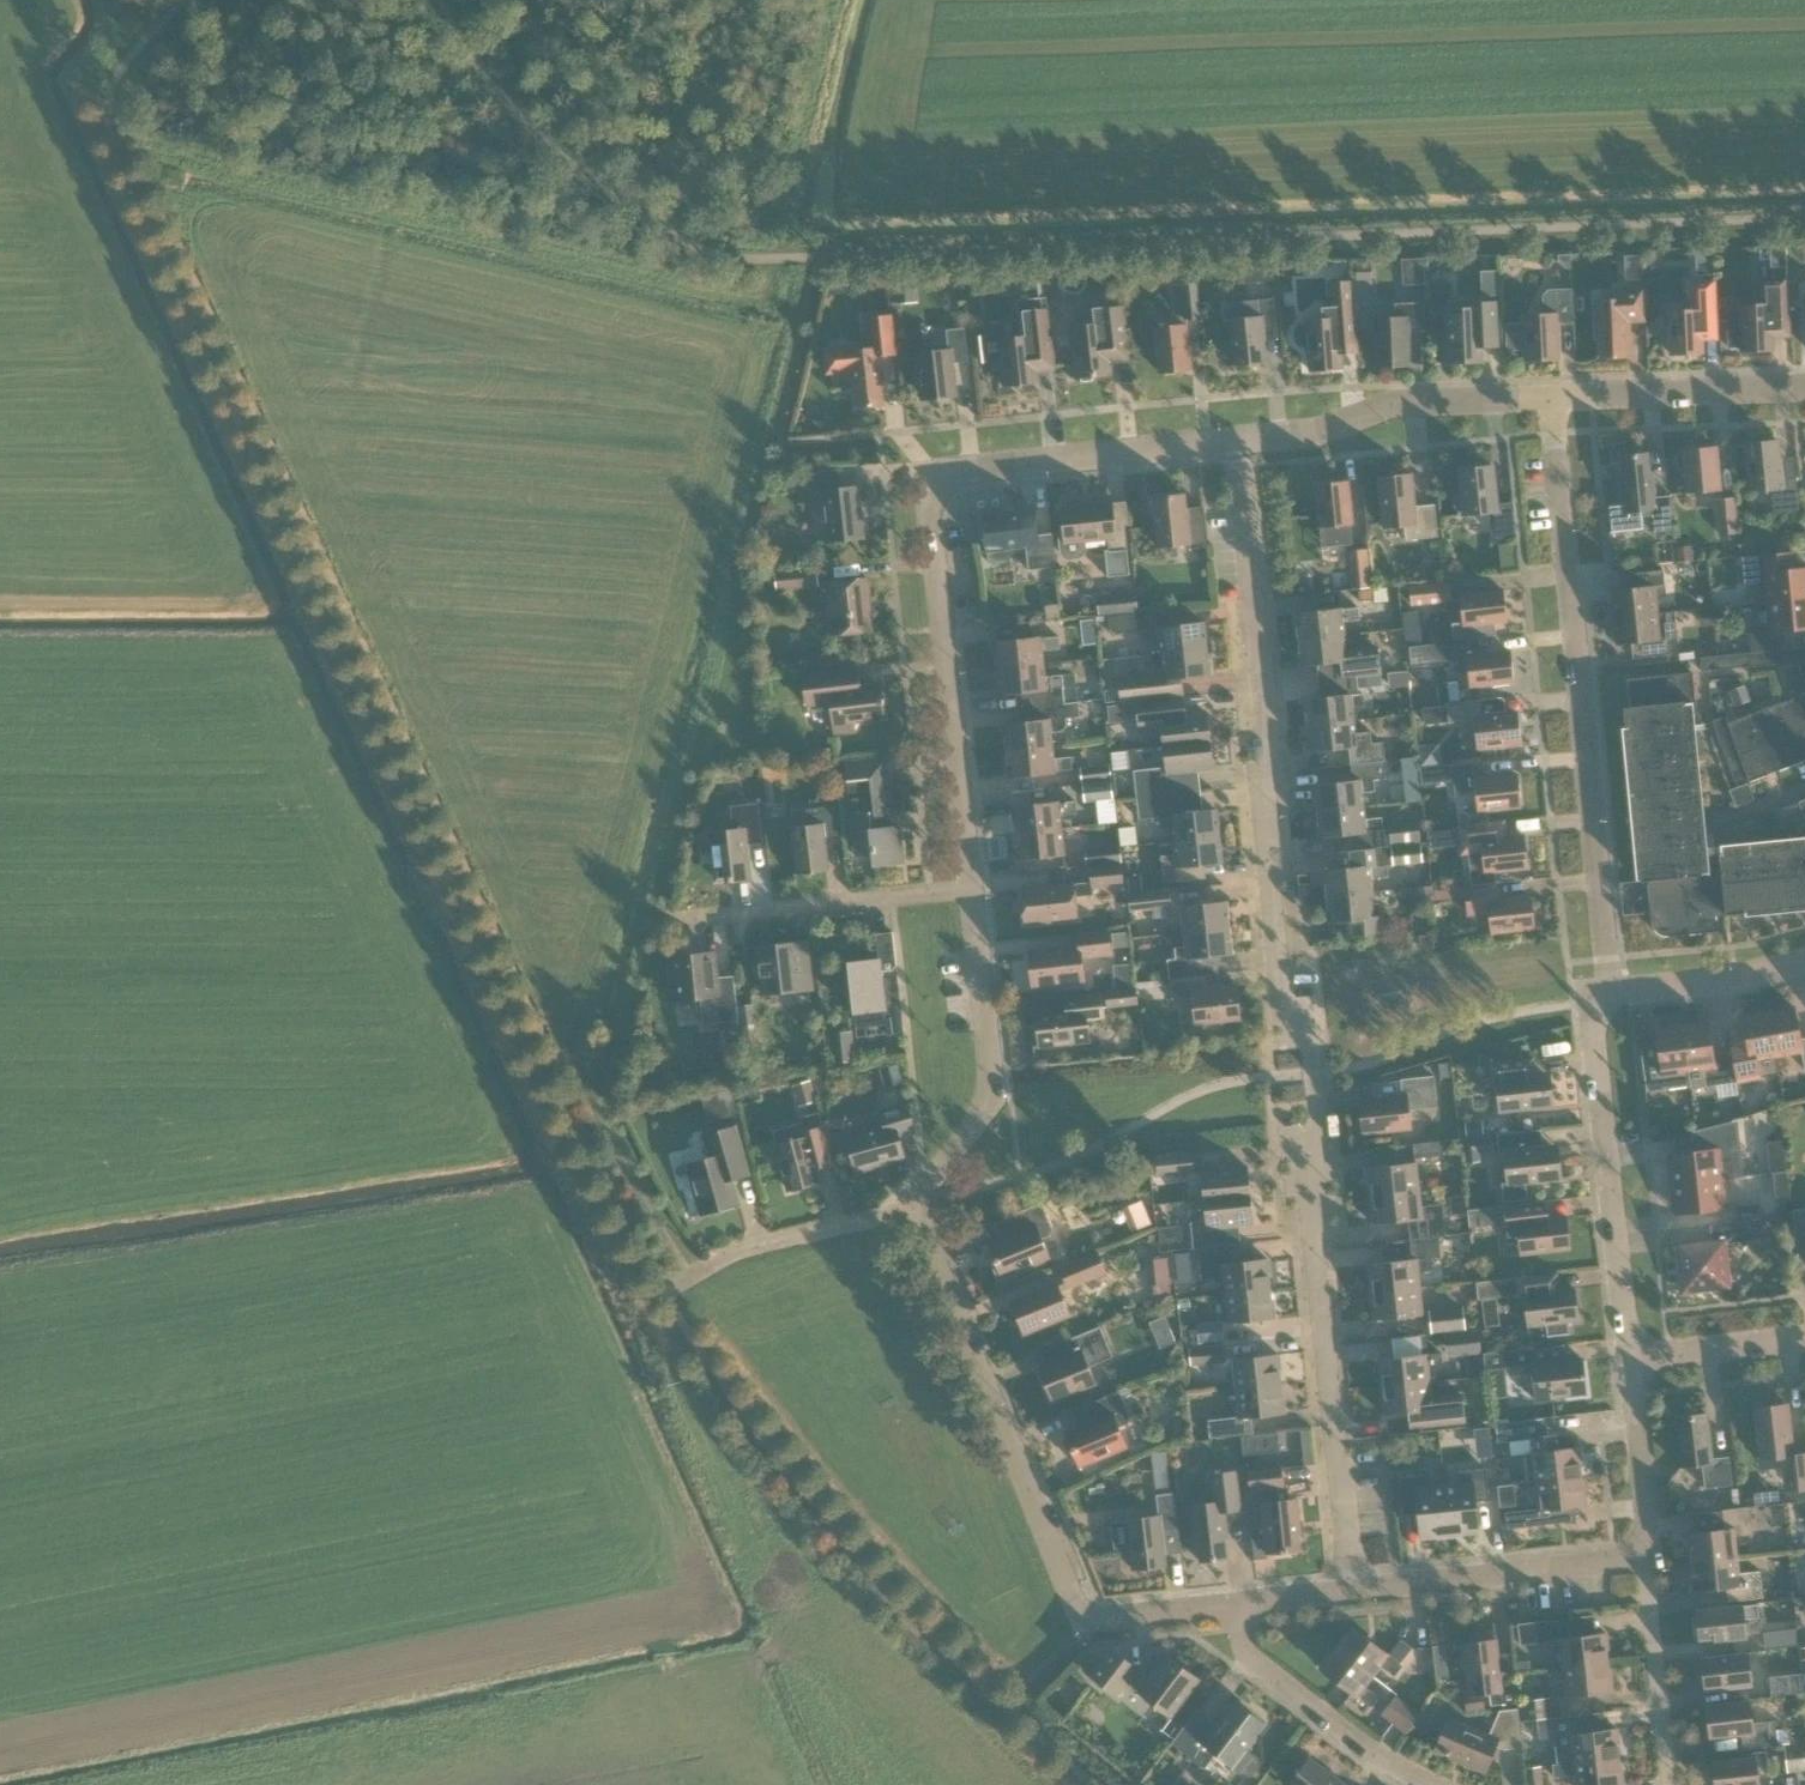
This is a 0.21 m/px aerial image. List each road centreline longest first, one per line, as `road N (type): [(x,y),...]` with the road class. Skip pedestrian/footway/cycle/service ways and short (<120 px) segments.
road 1 (residential): [(1352,1592),(1312,1147),(1317,1075),(1314,1044),(1285,998),(1244,447)]
road 2 (residential): [(1244,447),(932,474),(973,888)]
road 3 (residential): [(1604,1004),(1609,968),(1552,392)]
road 4 (residential): [(913,1205),(1083,1617),(1240,1603)]
road 5 (residential): [(1627,1357),(1598,1045),(1604,1004)]
road 6 (residential): [(973,888),(996,1103),(913,1205)]
road 7 (residential): [(1552,392),(1418,398),(1244,447)]
road 8 (residential): [(1352,1592),(1650,1552)]
road 9 (residential): [(685,921),(973,888)]
road 10 (residential): [(663,1295),(739,1251),(913,1205)]
road 11 (residential): [(1421,1784),(1367,1757),(1257,1661),(1240,1603)]
road 12 (residential): [(1804,384),(1552,392)]
road 13 (residential): [(1668,1784),(1650,1552)]
road 14 (residential): [(1604,1004),(1804,971)]
road 15 (residential): [(1650,1552),(1627,1357)]
road 16 (residential): [(1627,1357),(1804,1340)]

